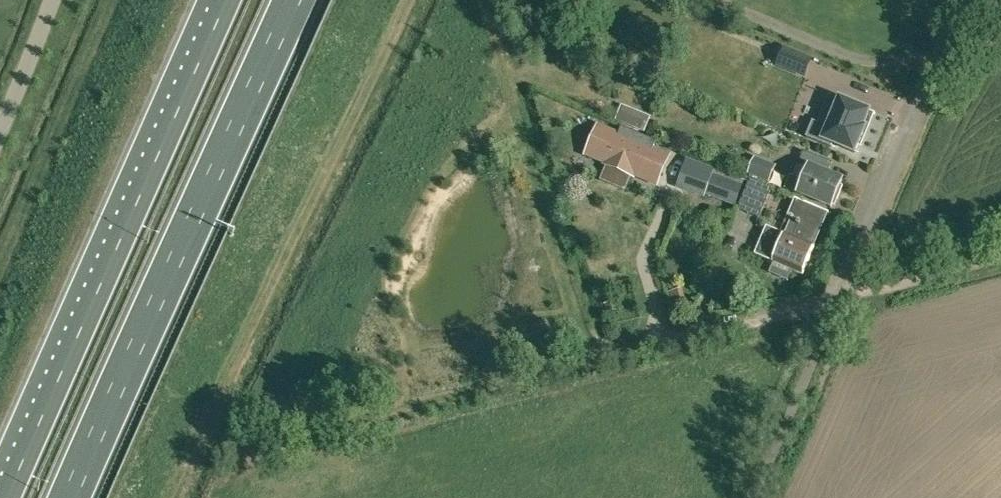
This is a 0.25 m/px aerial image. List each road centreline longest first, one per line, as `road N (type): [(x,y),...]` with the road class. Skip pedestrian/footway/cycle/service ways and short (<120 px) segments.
road 1 (track): [(241,450),(1000,257)]
road 2 (trunk): [(64,497),(293,0)]
road 3 (trunk): [(226,0),(6,497)]
road 4 (unclassified): [(753,497),(962,0)]
road 5 (unclassified): [(0,134),(53,0)]

